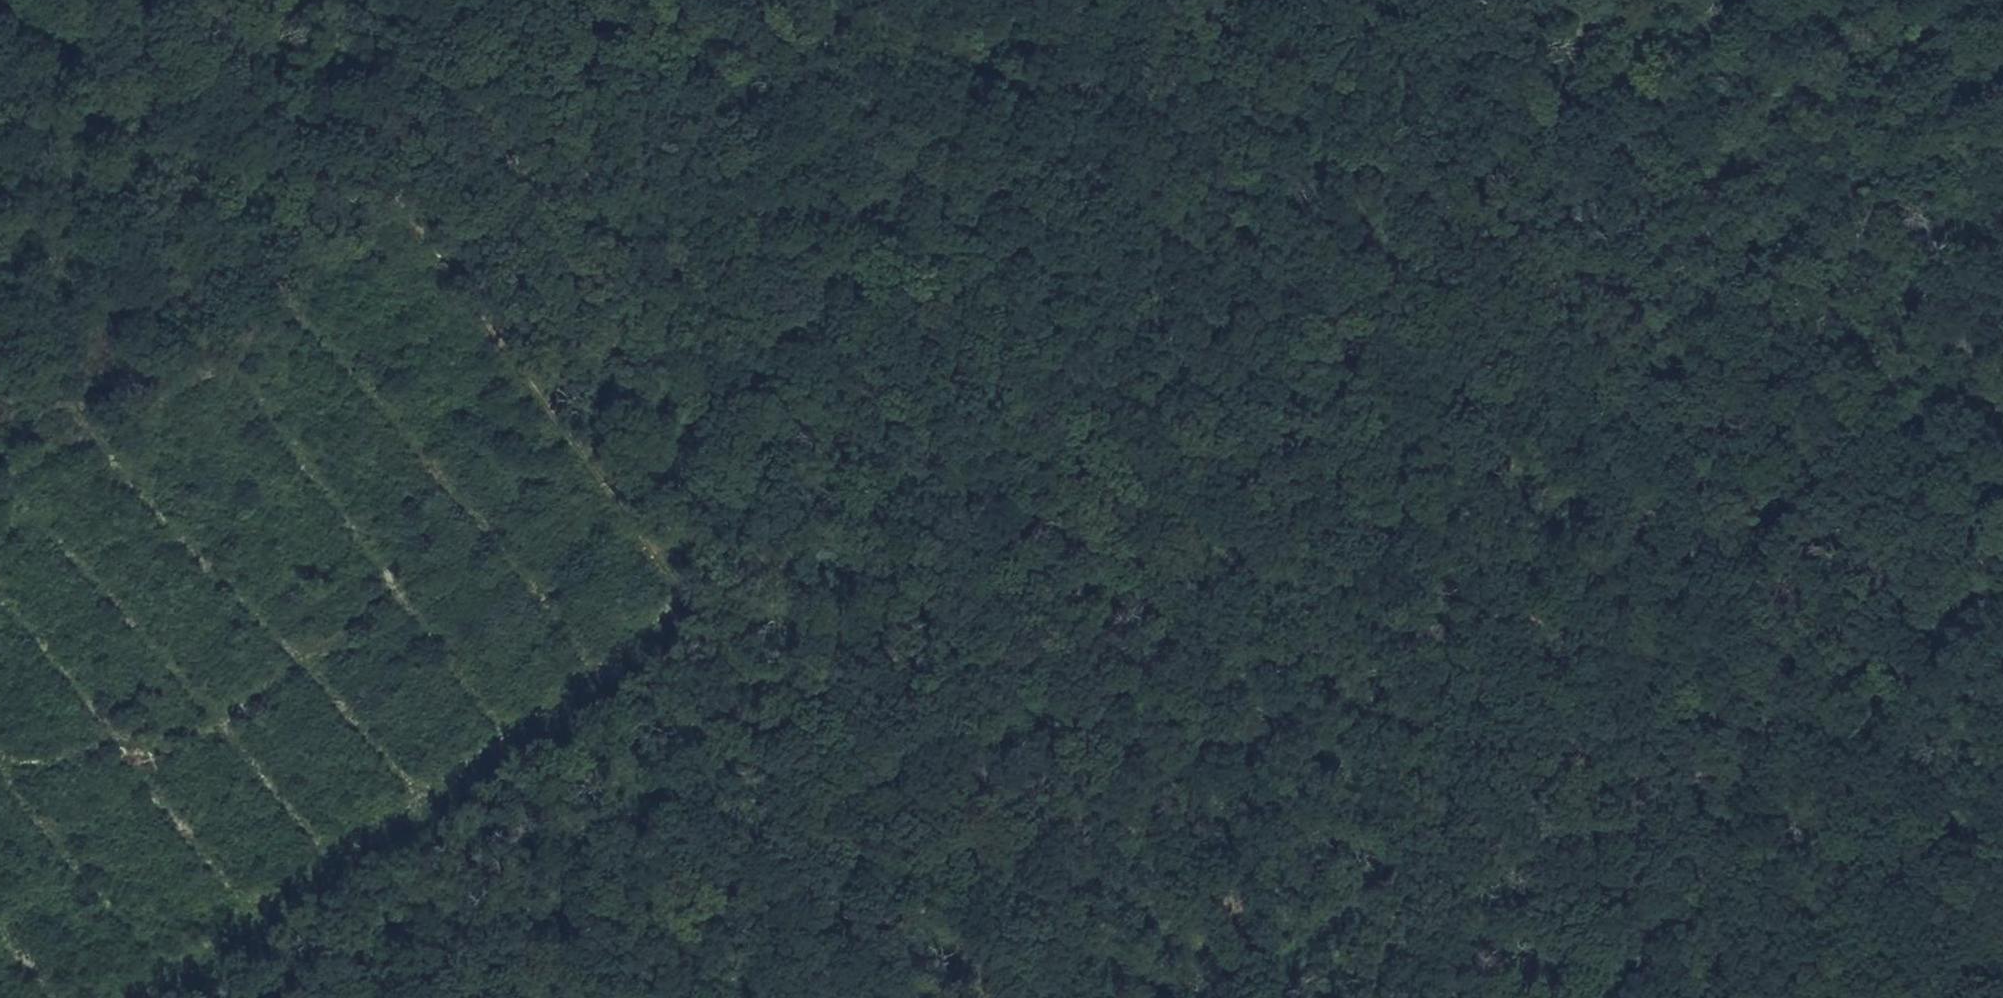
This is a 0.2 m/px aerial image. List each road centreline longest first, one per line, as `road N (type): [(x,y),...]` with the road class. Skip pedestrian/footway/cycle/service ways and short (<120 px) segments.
road 1 (track): [(1024,0),(1029,4),(717,394),(460,630),(240,756),(0,799)]

